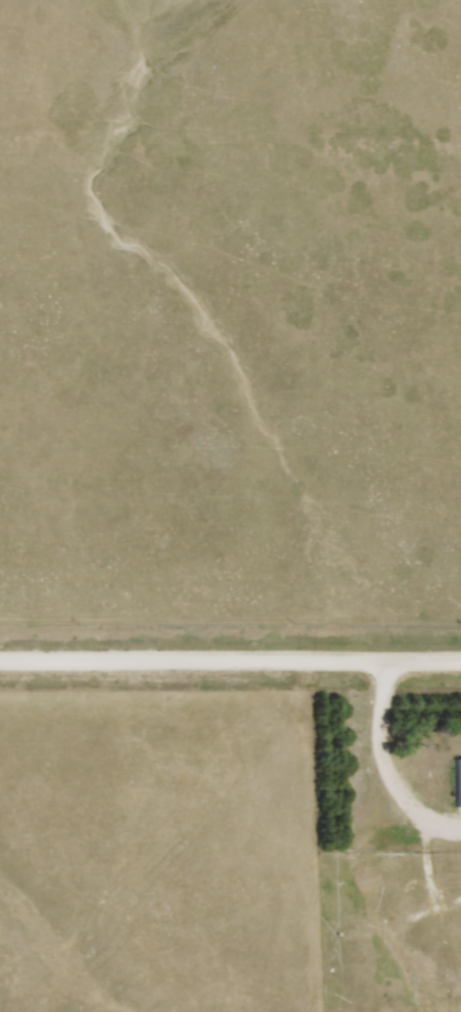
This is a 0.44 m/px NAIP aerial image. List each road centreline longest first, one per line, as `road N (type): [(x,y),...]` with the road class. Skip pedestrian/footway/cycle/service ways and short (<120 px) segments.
road 1 (residential): [(460,660),(0,663)]

